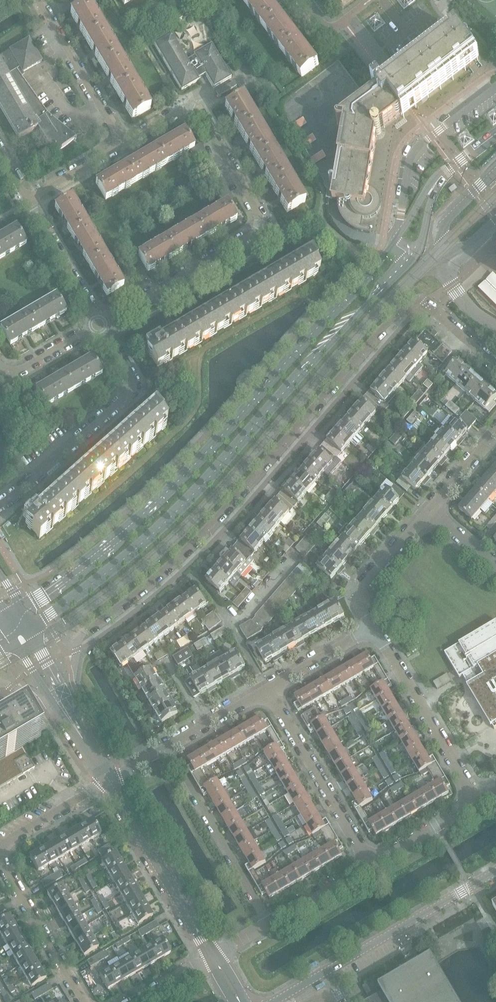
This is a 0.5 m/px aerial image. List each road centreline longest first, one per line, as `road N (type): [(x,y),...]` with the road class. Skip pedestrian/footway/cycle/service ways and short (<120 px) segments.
road 1 (tertiary): [(35,628),(151,537),(344,334),(417,251),(436,182)]
road 2 (tertiary): [(436,182),(370,276),(198,465),(86,567),(24,609)]
road 3 (residential): [(64,689),(90,628),(230,505),(417,299)]
road 4 (residential): [(101,325),(261,223),(192,111),(125,145)]
road 5 (unclassified): [(274,1001),(495,868)]
road 6 (residential): [(0,504),(140,385),(101,325)]
road 7 (unclassified): [(213,953),(109,779)]
road 8 (residential): [(269,920),(167,745)]
road 9 (residential): [(369,861),(267,687)]
road 10 (residential): [(476,798),(374,625)]
road 11 (residential): [(125,145),(38,0)]
road 12 (residential): [(84,1001),(0,861)]
road 13 (residential): [(374,625),(363,598),(367,579),(429,508)]
road 14 (residential): [(101,325),(29,202)]
road 15 (residential): [(0,844),(109,779)]
road 16 (residential): [(369,861),(476,798)]
road 17 (residential): [(267,687),(374,625)]

